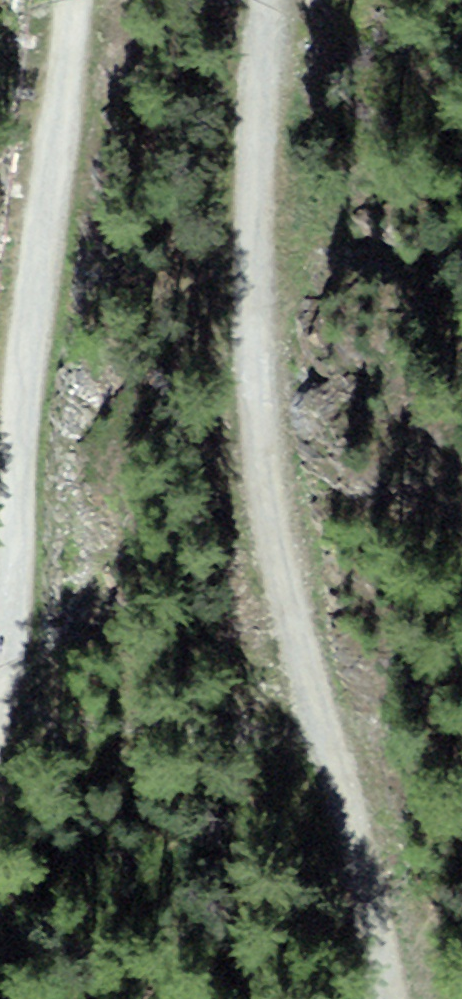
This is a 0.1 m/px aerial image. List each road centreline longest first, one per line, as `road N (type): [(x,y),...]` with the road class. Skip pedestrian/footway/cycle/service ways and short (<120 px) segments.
road 1 (track): [(382,998),(351,825),(284,575),(268,392),(279,0)]
road 2 (track): [(78,0),(47,156),(23,355),(0,727)]

